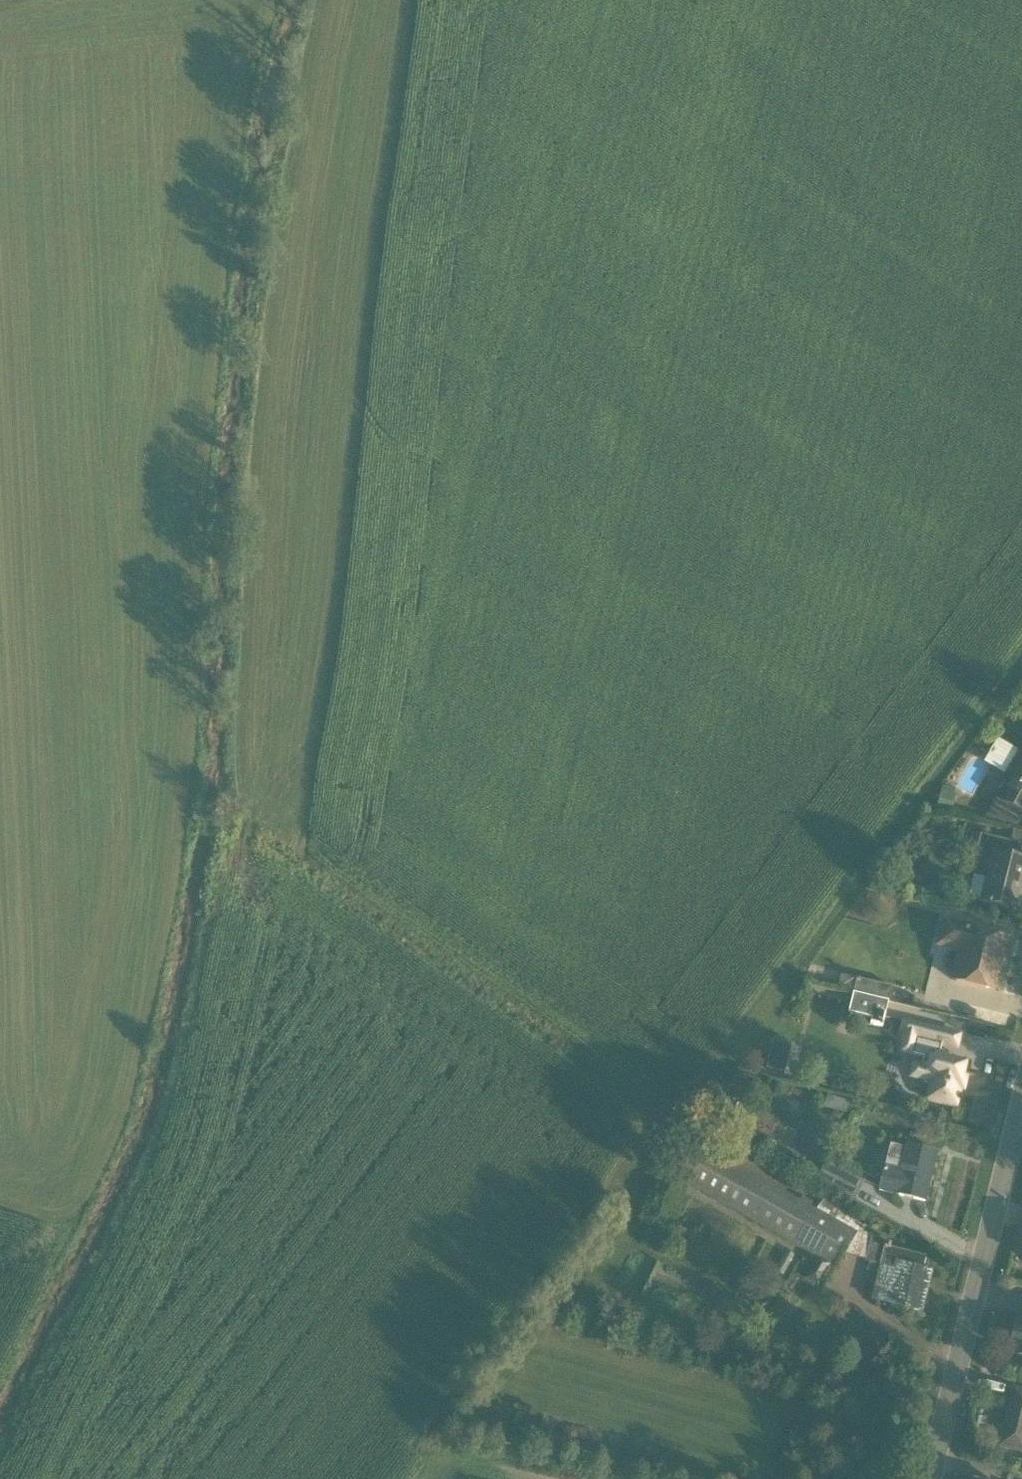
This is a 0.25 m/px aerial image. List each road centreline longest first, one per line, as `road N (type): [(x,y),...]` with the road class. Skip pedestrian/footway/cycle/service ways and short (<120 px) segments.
road 1 (track): [(1021,664),(700,1093)]
road 2 (unclassified): [(1020,1121),(932,1478)]

